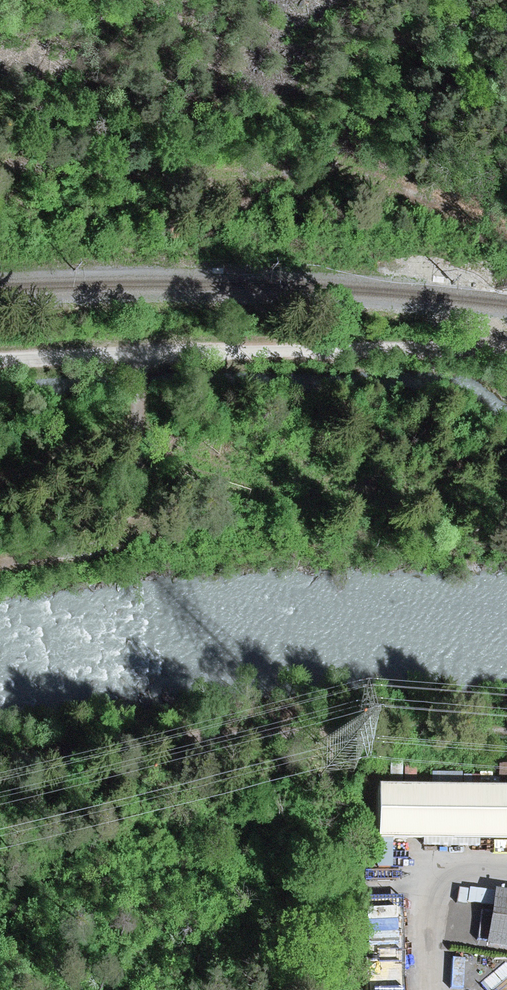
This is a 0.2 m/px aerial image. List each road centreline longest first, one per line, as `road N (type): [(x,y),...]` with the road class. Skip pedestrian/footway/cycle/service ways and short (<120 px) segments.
road 1 (track): [(0,761),(85,745),(348,728),(506,730)]
road 2 (track): [(506,350),(387,342),(0,358)]
road 3 (track): [(0,566),(123,549),(137,350)]

